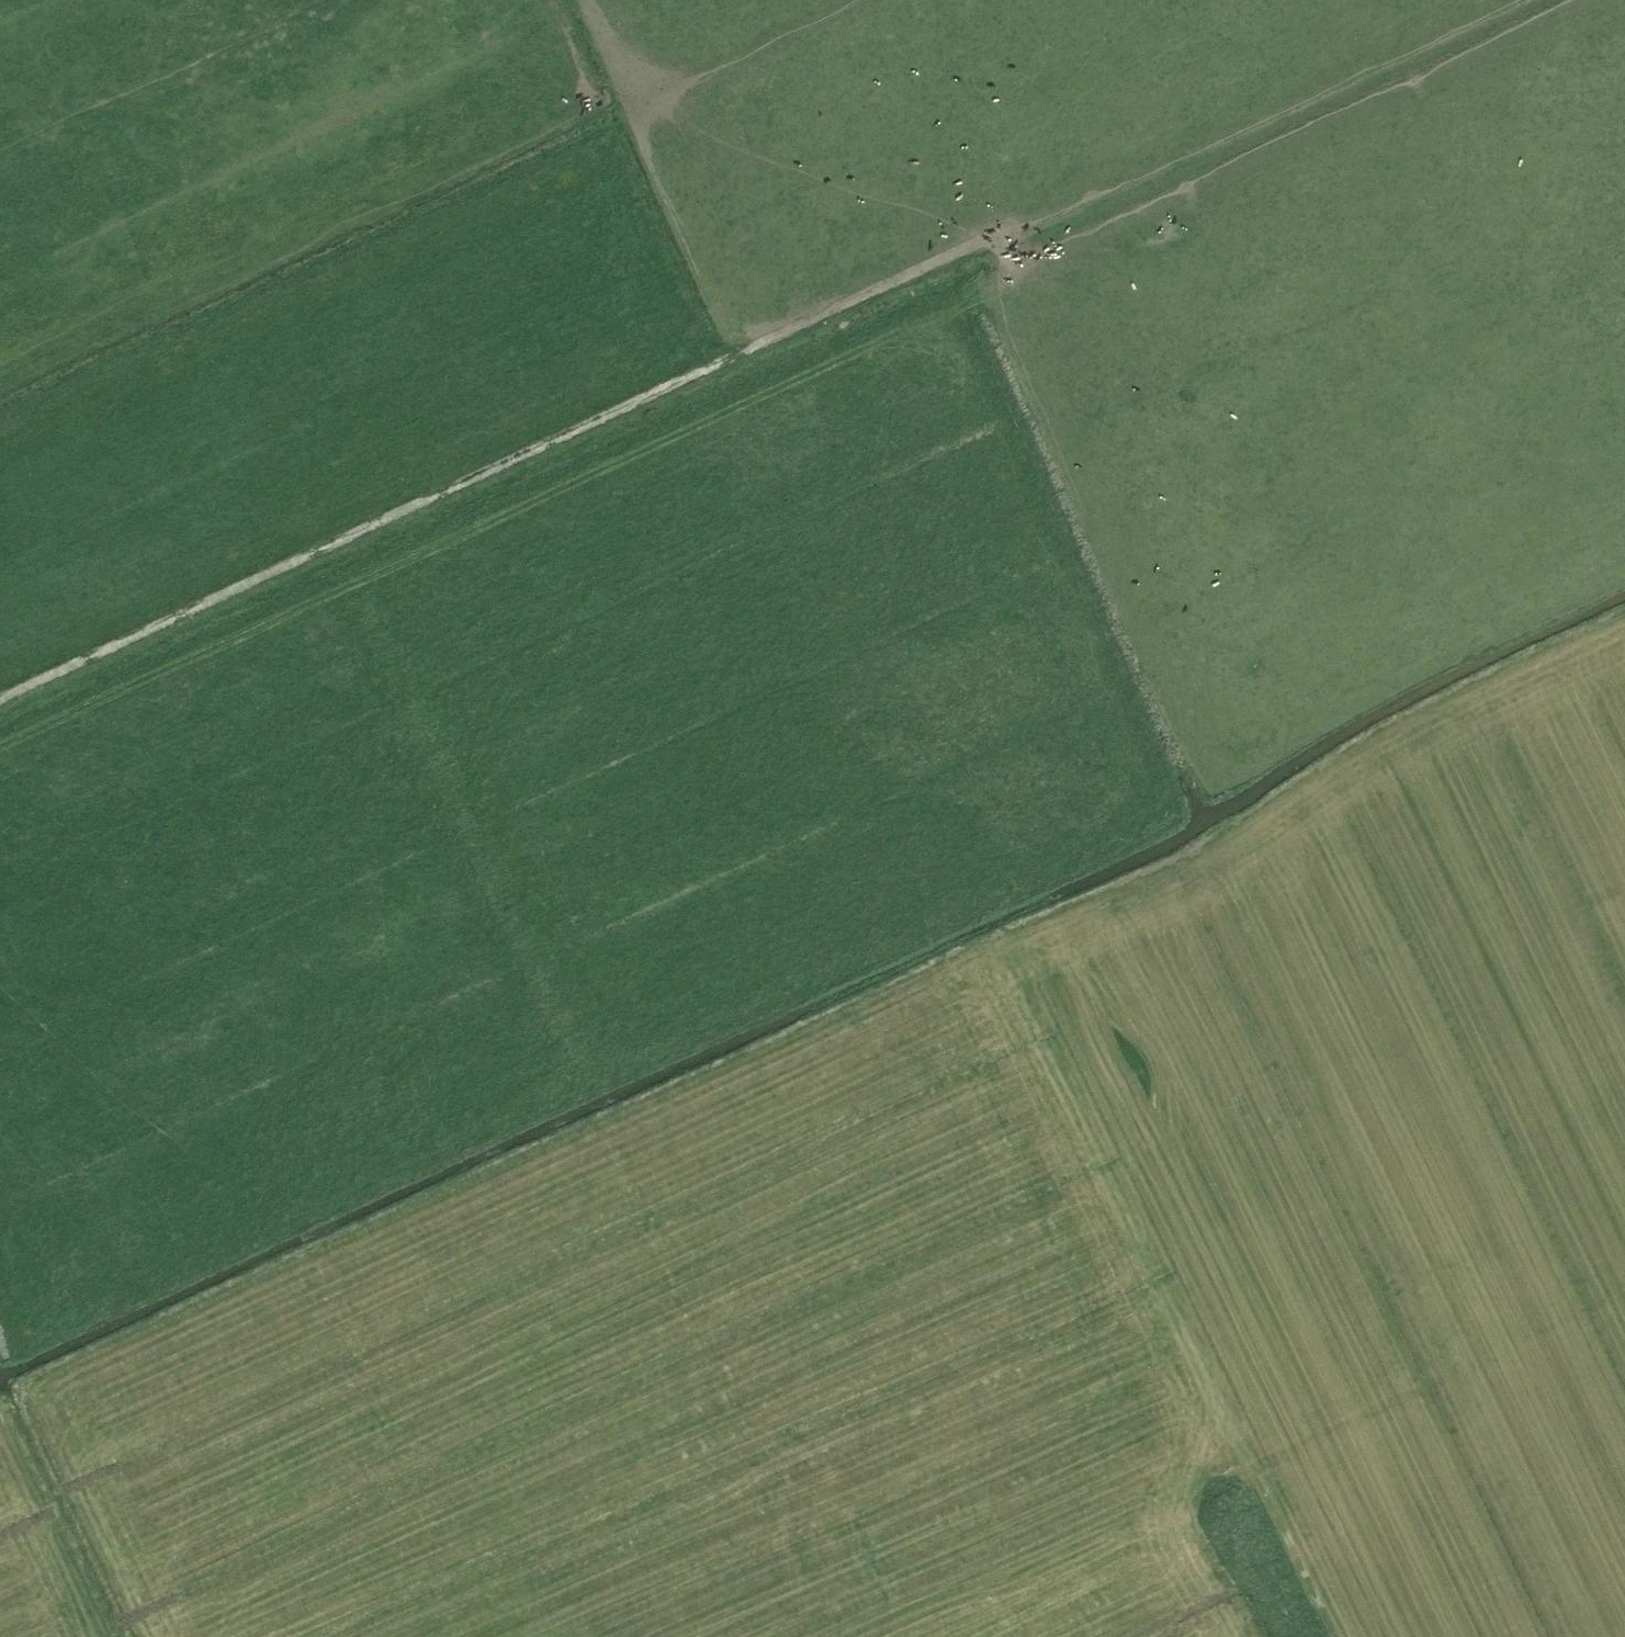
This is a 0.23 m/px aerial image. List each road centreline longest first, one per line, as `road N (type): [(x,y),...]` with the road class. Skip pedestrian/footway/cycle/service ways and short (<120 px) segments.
road 1 (track): [(1221,1494),(1290,1636)]

